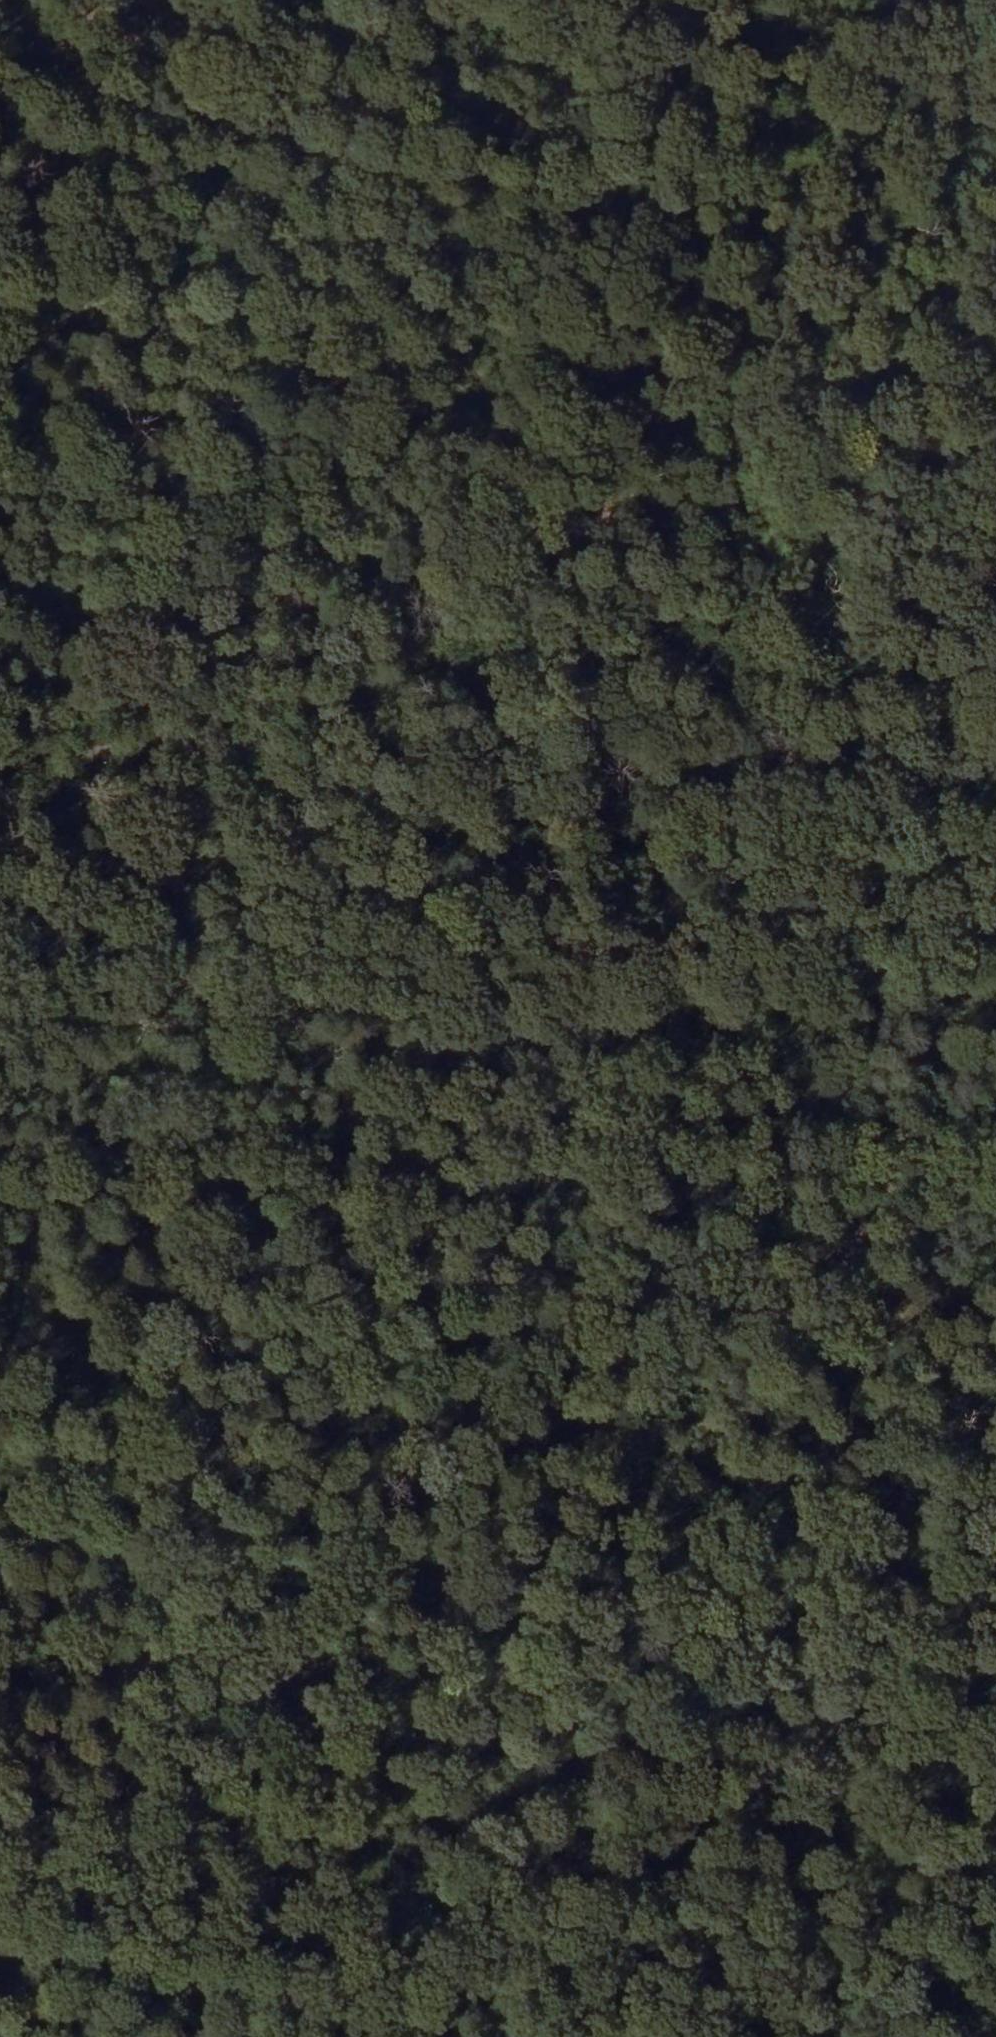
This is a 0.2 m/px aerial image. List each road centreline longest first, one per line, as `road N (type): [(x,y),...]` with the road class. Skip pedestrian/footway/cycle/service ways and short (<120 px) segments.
road 1 (track): [(491,2036),(0,1935)]

